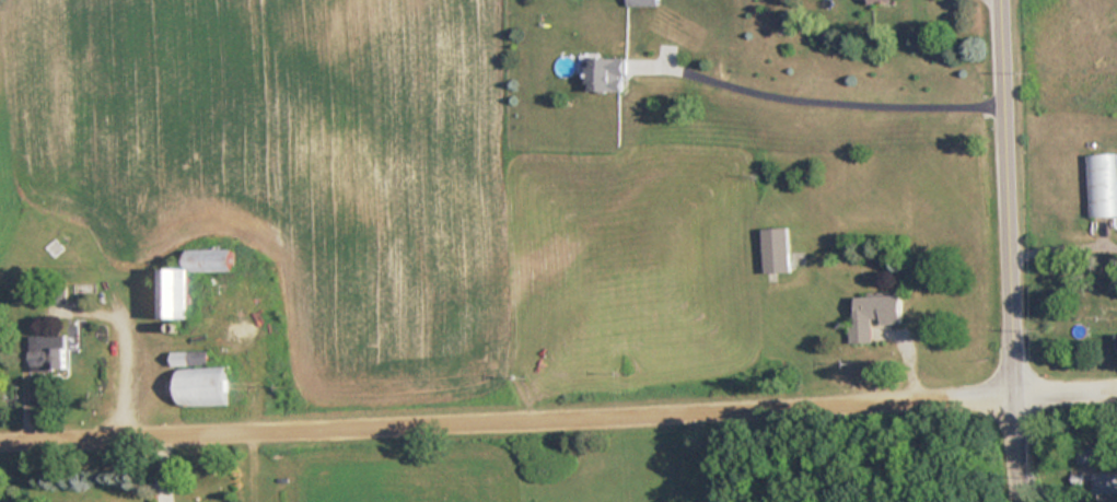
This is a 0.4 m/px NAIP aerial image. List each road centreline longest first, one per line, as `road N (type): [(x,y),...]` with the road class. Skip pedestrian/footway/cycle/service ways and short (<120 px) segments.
road 1 (residential): [(0,431),(1116,384)]
road 2 (residential): [(1020,501),(1002,0)]

